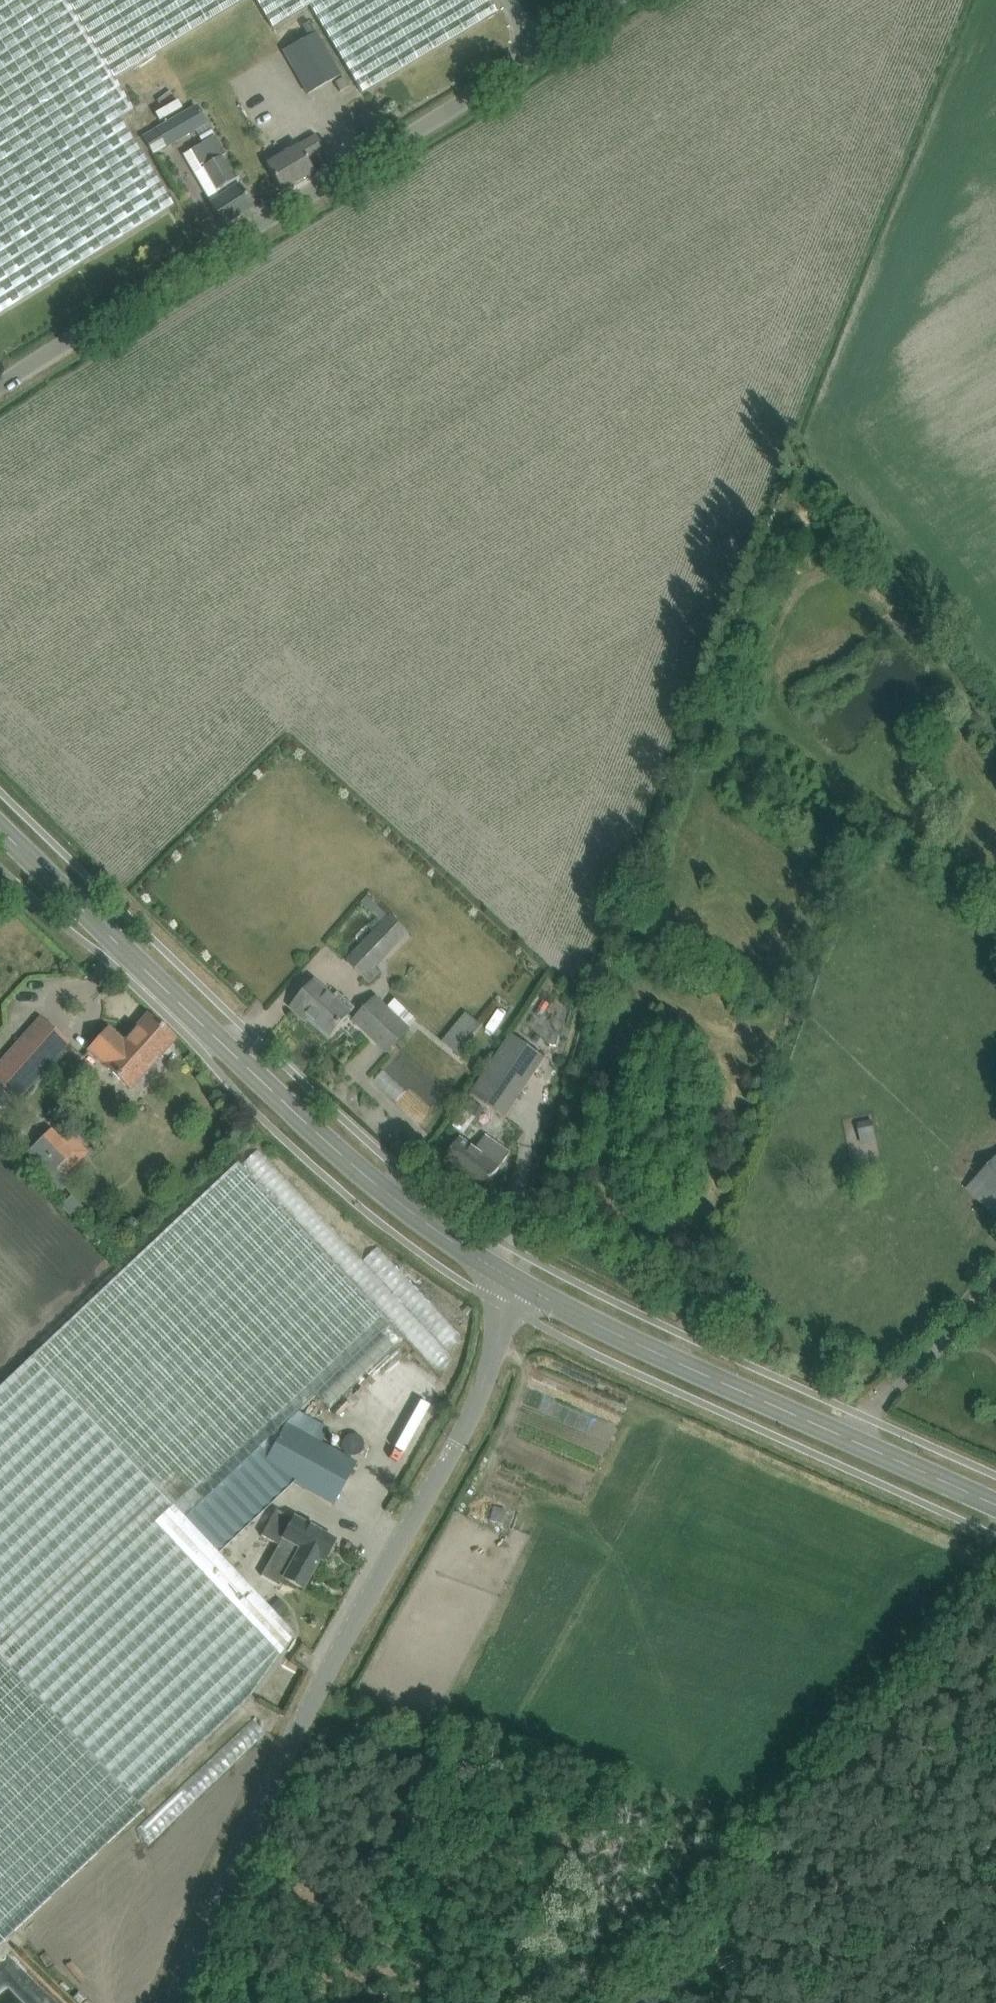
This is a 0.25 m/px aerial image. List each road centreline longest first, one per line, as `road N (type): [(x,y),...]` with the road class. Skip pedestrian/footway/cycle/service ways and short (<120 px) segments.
road 1 (unclassified): [(170,2002),(275,1764),(452,1440),(519,1281)]
road 2 (unclassified): [(0,386),(413,141),(612,0)]
road 3 (secondary): [(519,1281),(361,1170),(0,829)]
road 4 (secondary): [(995,1505),(667,1357),(519,1281)]

